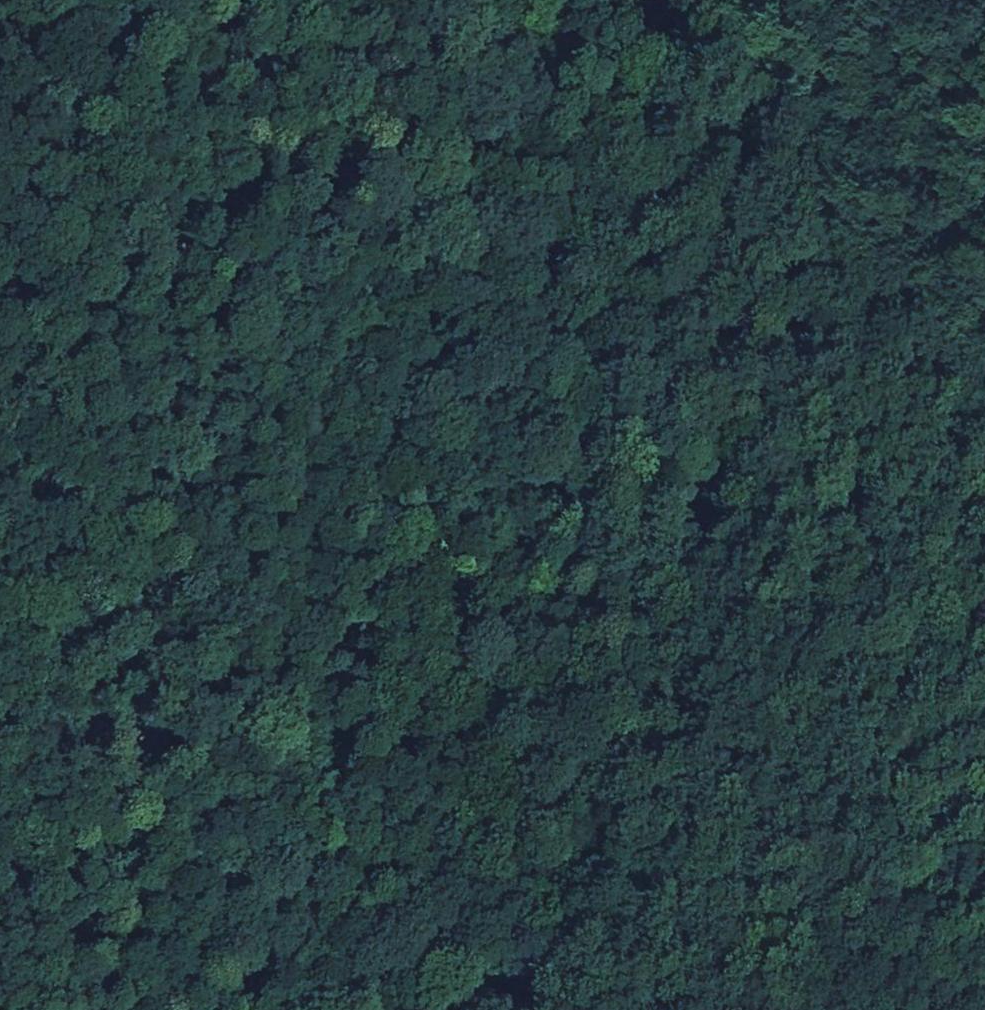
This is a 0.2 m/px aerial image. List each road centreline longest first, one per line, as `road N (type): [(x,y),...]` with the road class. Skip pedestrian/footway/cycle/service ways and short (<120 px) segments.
road 1 (track): [(662,0),(627,197),(569,394),(478,653),(455,765),(383,1009)]
road 2 (track): [(964,1009),(943,940),(935,846),(943,749),(984,524)]

